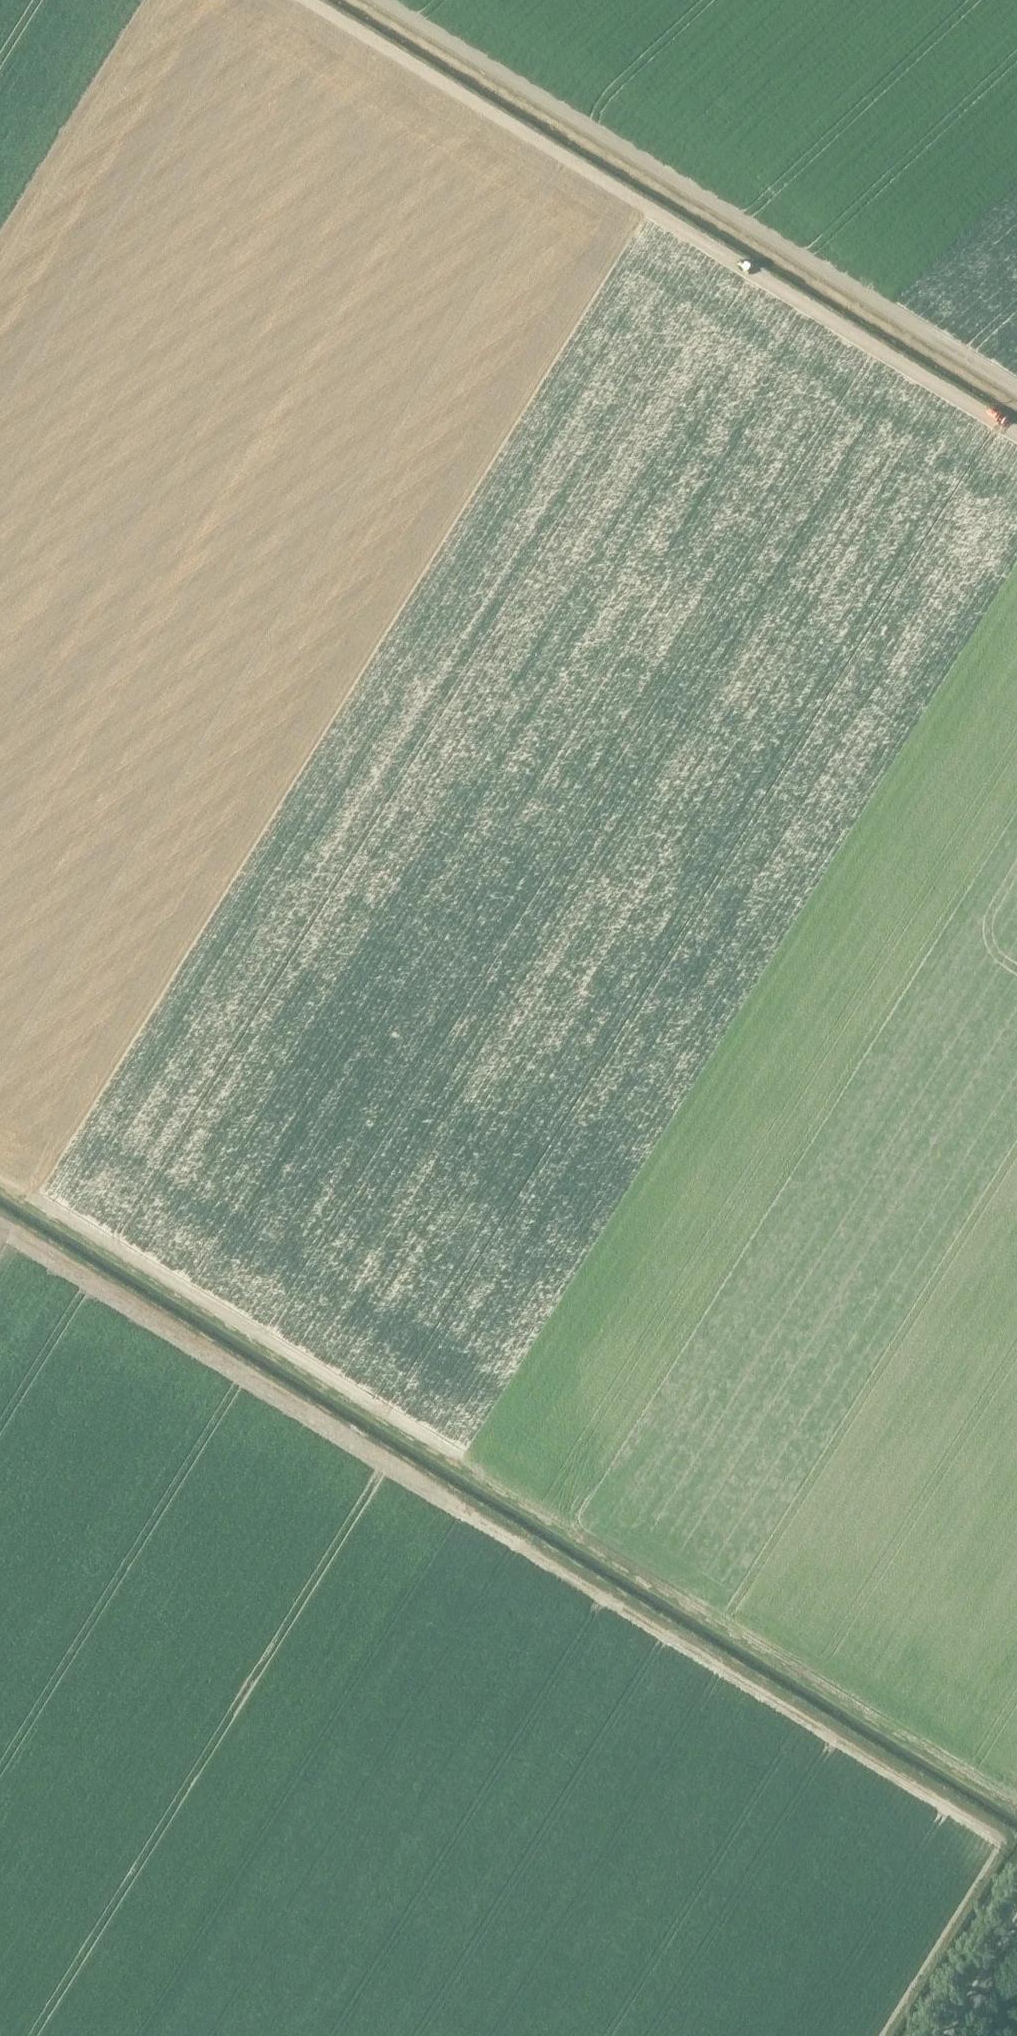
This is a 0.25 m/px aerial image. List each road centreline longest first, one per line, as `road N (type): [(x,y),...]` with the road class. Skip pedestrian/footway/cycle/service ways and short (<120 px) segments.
road 1 (unclassified): [(954,2035),(1016,1933)]

